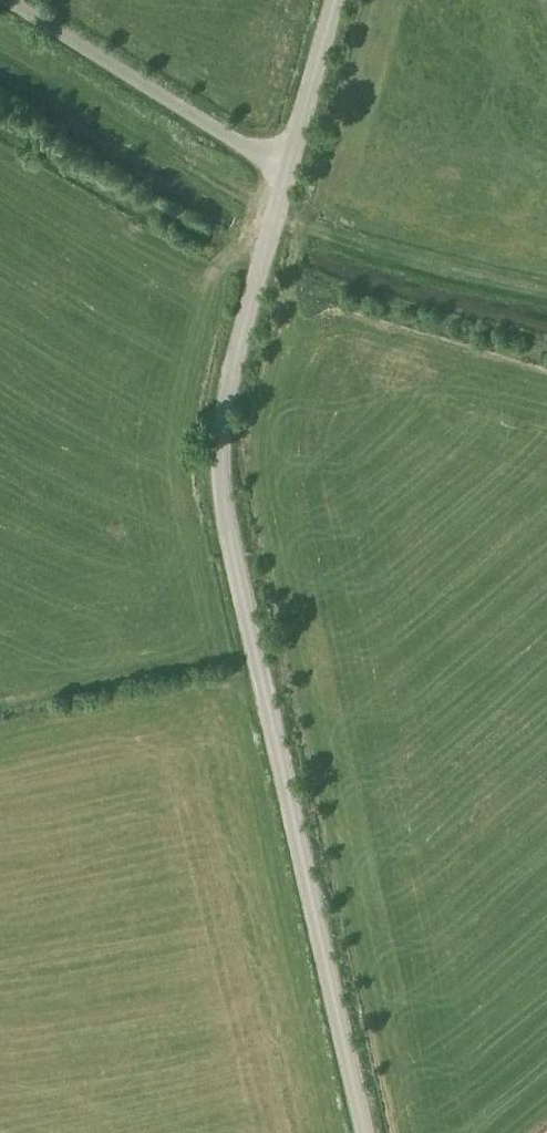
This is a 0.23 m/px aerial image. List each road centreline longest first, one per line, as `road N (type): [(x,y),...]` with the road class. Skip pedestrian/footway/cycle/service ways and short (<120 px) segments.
road 1 (unclassified): [(363,1132),(221,483),(223,411),(290,161)]
road 2 (unclassified): [(9,0),(246,148),(290,161)]
road 3 (unclassified): [(290,161),(335,0)]

